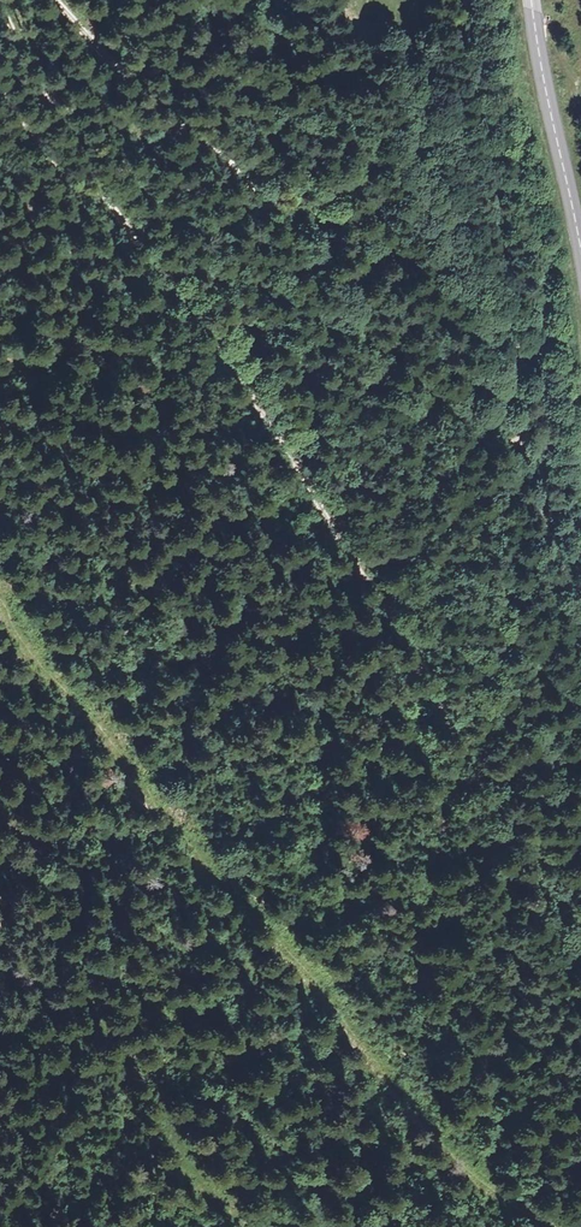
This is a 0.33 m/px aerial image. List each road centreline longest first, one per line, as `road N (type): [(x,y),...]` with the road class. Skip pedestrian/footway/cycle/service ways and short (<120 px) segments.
road 1 (track): [(2,0),(44,89),(139,248),(287,454),(580,938)]
road 2 (track): [(0,595),(232,897),(455,1159),(553,1226)]
road 3 (track): [(580,608),(535,489),(467,425),(286,213),(178,121),(60,0)]
road 4 (track): [(512,467),(523,415),(473,0)]
road 5 (tertiary): [(531,0),(580,245)]
road 6 (track): [(0,92),(74,187),(111,202)]

